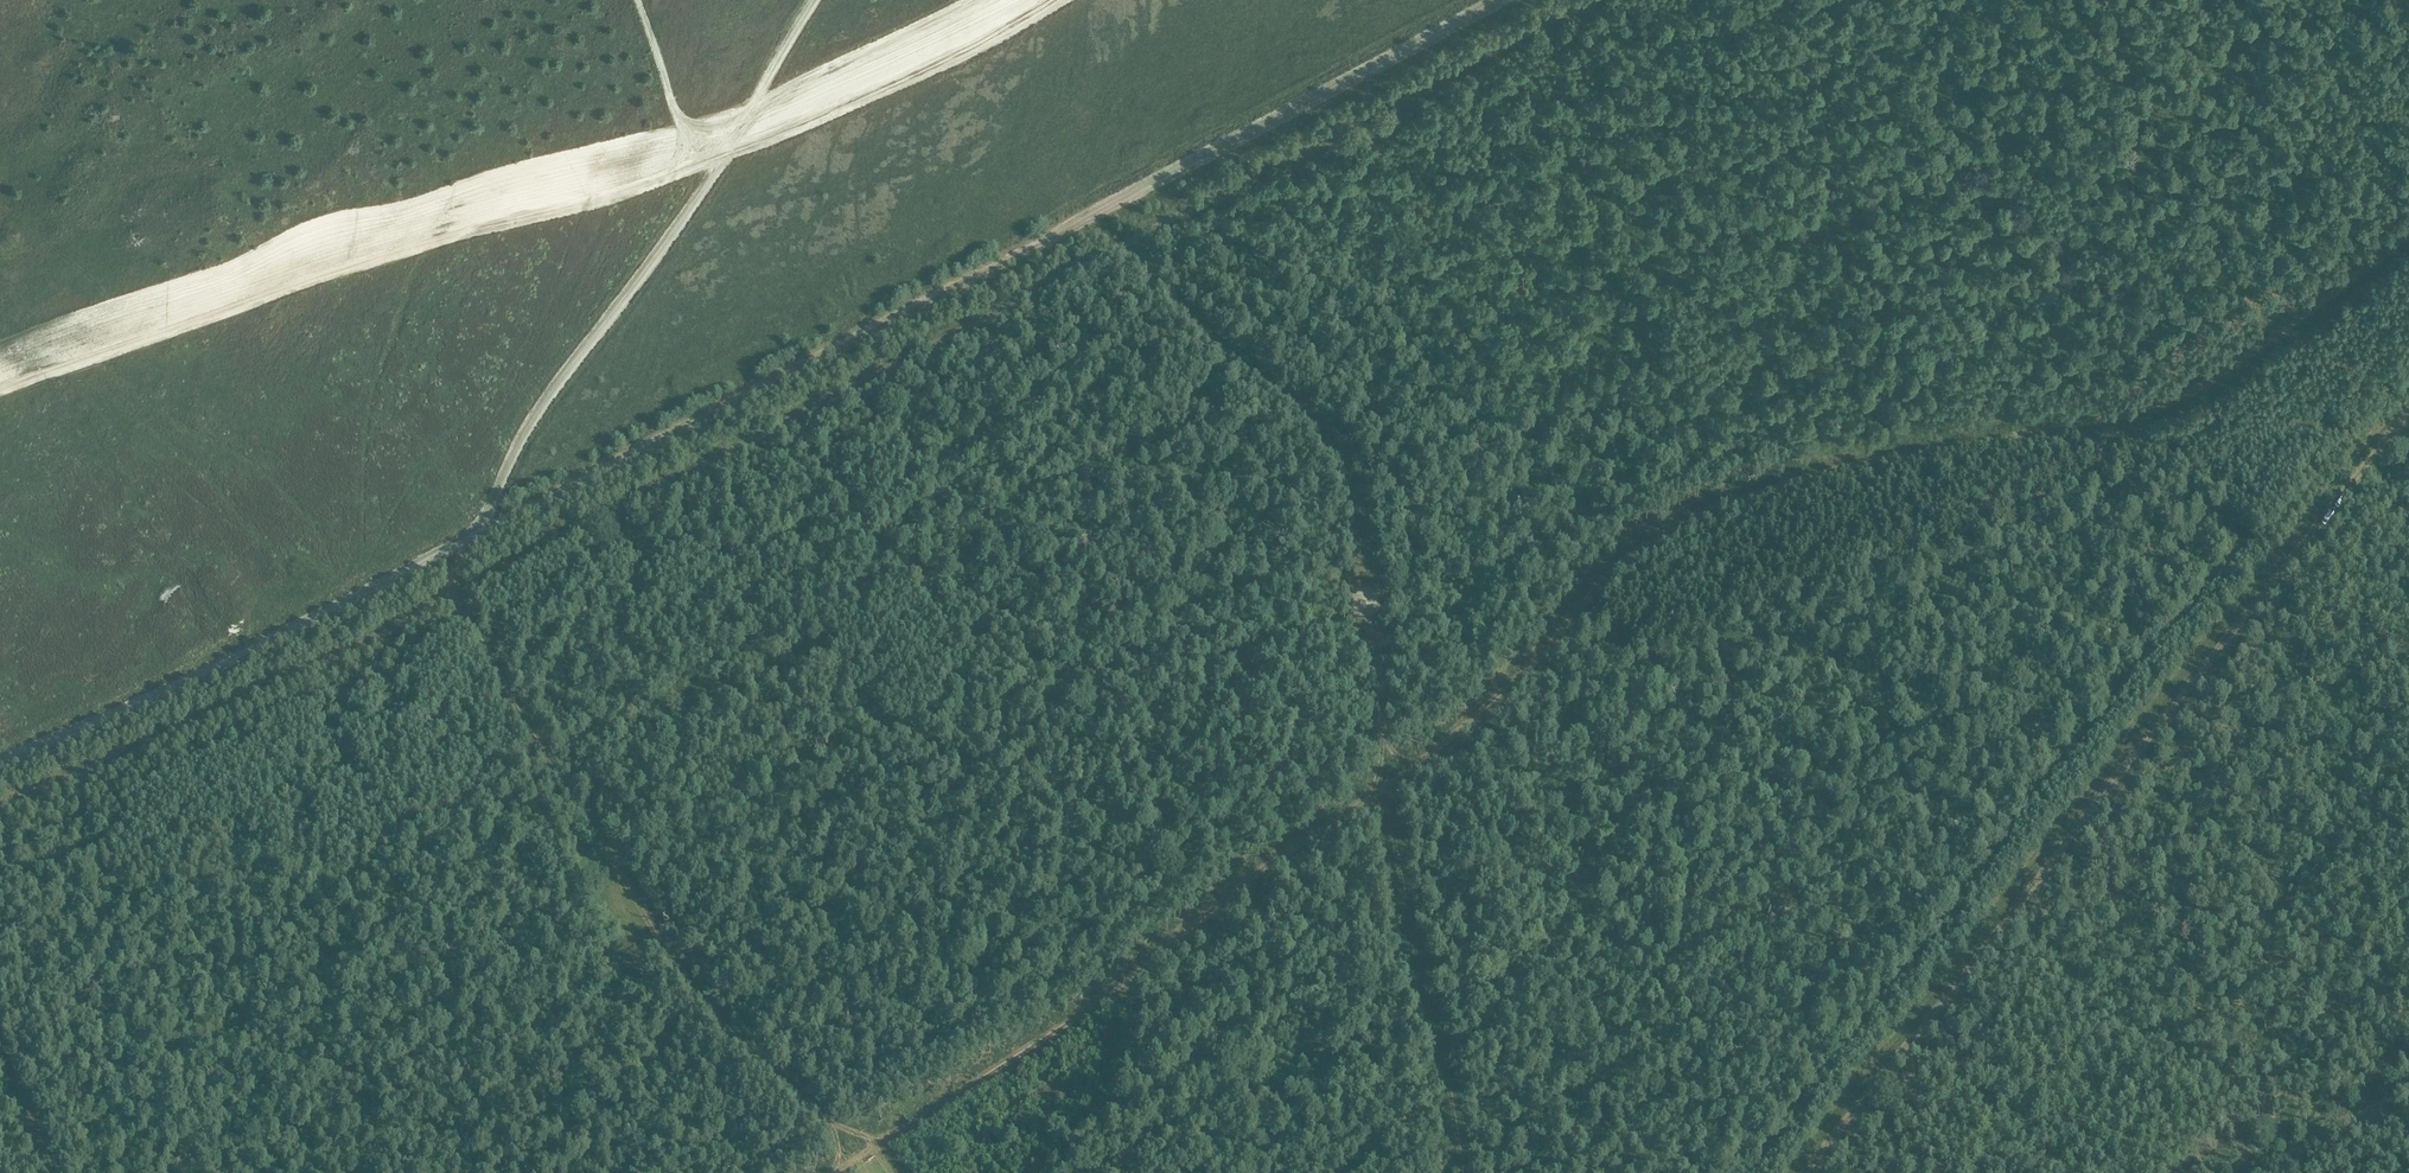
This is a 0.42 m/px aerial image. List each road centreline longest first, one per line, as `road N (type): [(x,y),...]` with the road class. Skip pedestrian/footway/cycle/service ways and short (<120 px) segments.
road 1 (track): [(891,1135),(1102,1001),(1245,880),(1424,760),(1506,689),(1625,564),(1691,517),(1821,469),(2077,425),(2169,400),(2233,368),(2408,233)]
road 2 (unclassified): [(0,805),(154,742),(454,597),(1585,0)]
road 3 (track): [(0,760),(334,609),(1501,0)]
road 4 (track): [(725,160),(540,414),(470,538),(453,588),(548,763),(691,989),(771,1076),(833,1124),(867,1137),(891,1135),(835,1172),(838,1135)]
road 5 (track): [(1105,208),(1156,282),(1299,405),(1349,469),(1363,527),(1347,589),(1377,662),(1384,788),(1462,1172)]
road 6 (track): [(2408,415),(1805,1172)]
road 7 (track): [(0,396),(292,291),(623,200),(707,166)]
road 8 (track): [(638,0),(690,149),(707,166),(725,160),(818,0)]
road 9 (tertiary): [(2266,1172),(2408,1094)]
road 10 (track): [(1377,662),(1380,580),(1363,527)]
road 11 (track): [(0,1052),(49,1172)]

